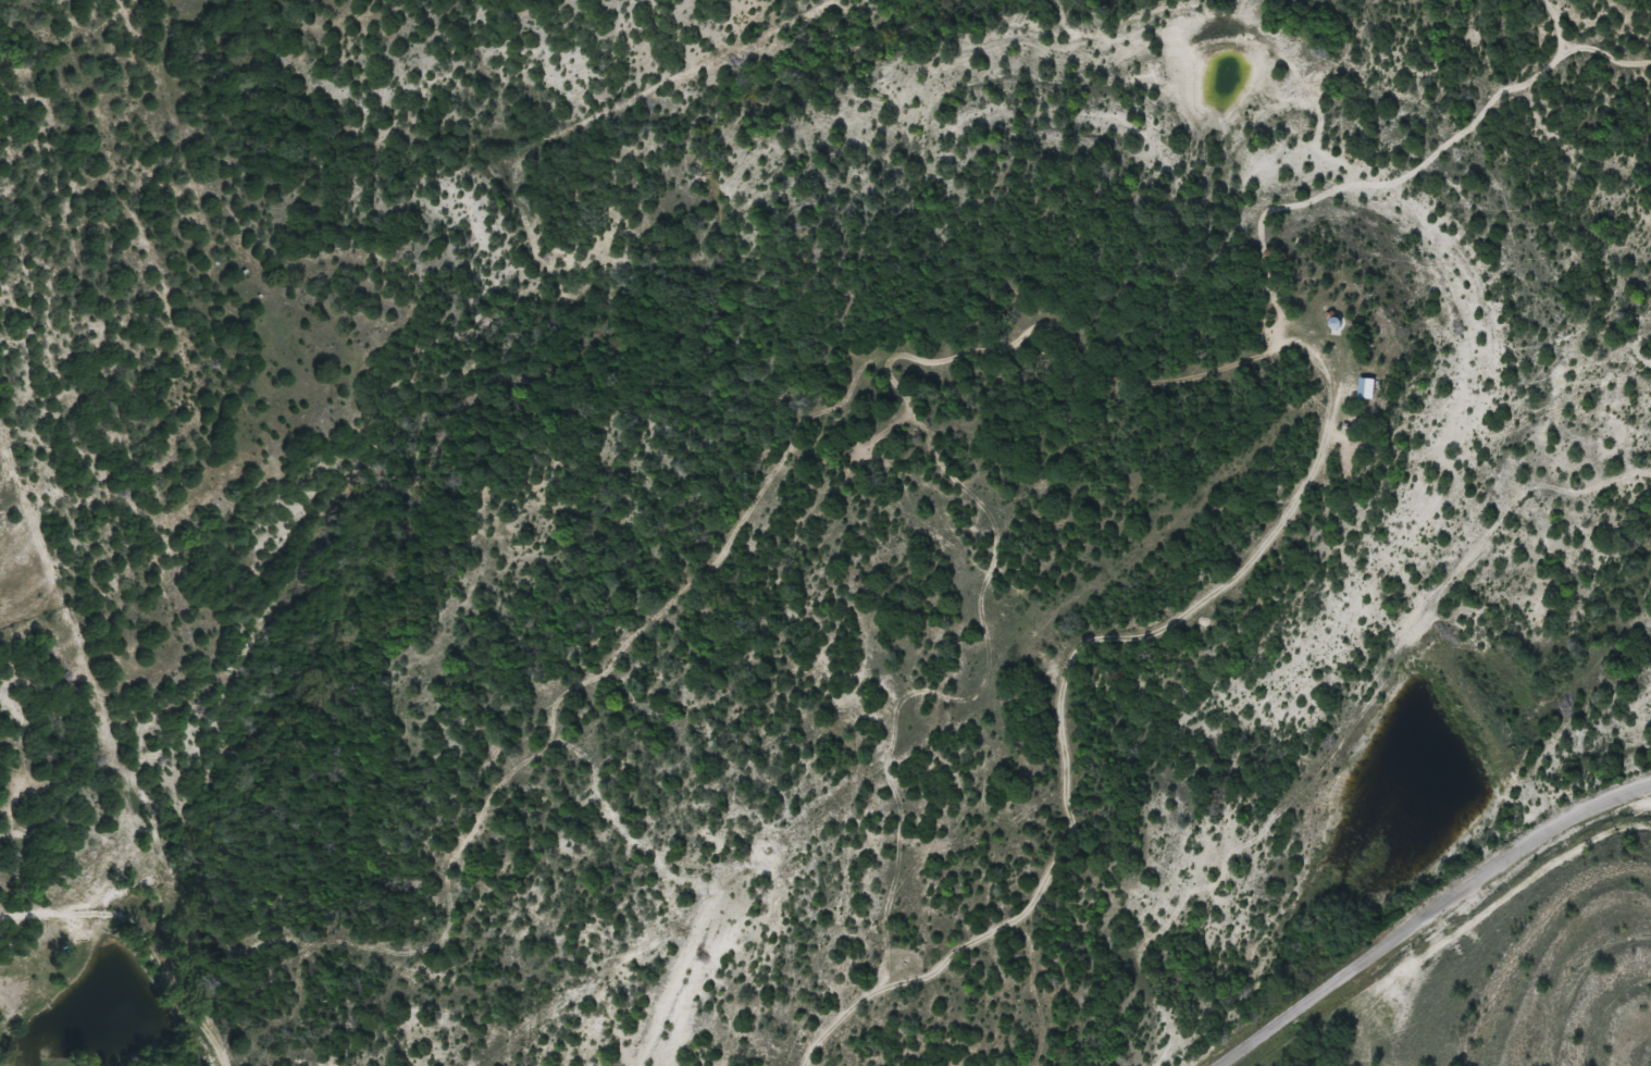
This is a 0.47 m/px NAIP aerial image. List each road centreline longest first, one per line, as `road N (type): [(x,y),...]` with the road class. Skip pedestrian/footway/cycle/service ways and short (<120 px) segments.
road 1 (residential): [(1219,1065),(1538,836),(1650,785)]

